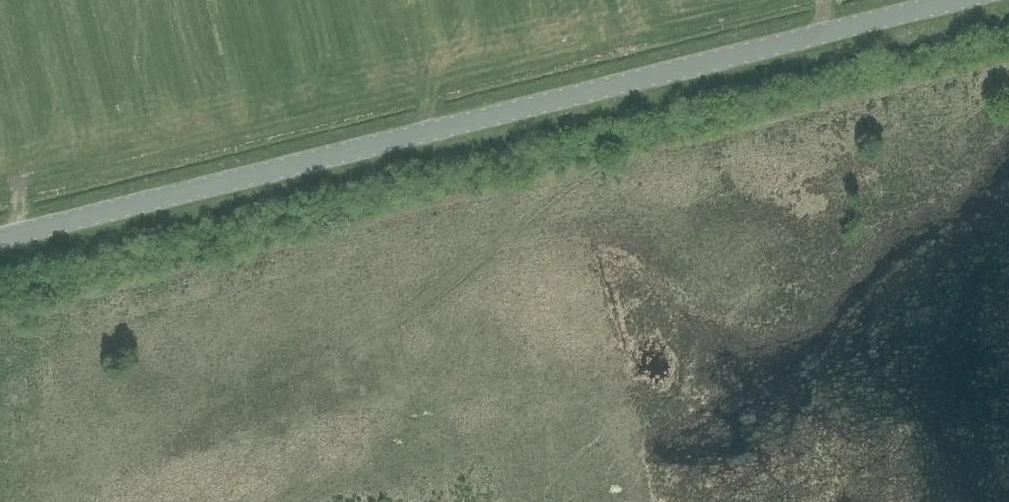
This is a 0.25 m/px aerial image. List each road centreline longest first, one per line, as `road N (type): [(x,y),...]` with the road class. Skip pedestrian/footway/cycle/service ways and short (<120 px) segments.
road 1 (tertiary): [(0,237),(953,0)]

